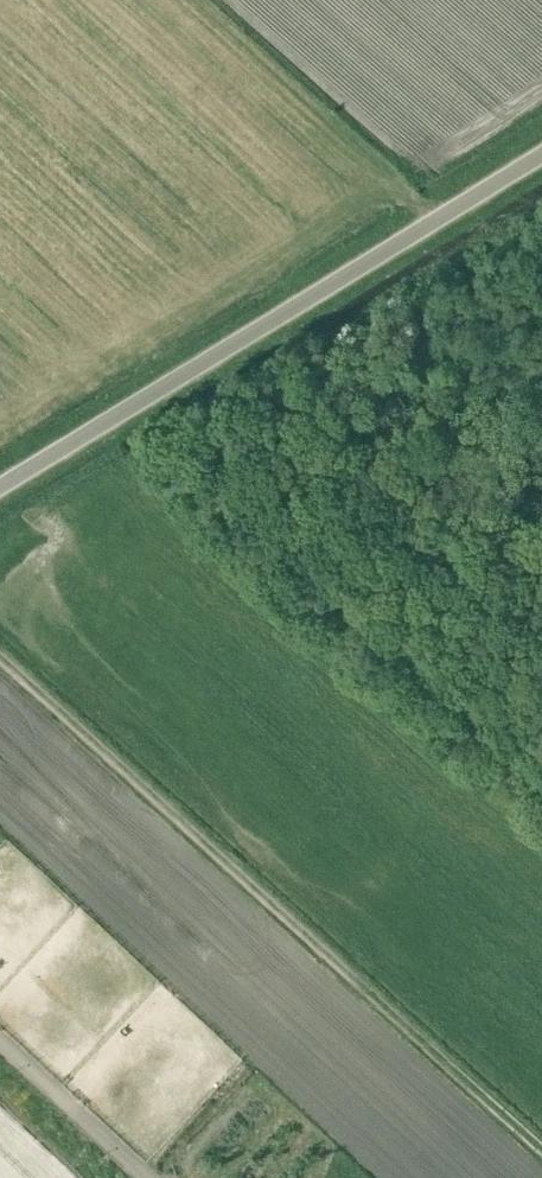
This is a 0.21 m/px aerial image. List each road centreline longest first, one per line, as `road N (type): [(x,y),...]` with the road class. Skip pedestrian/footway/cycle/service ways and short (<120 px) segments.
road 1 (track): [(541,1150),(0,657)]
road 2 (unclassified): [(0,486),(541,152)]

